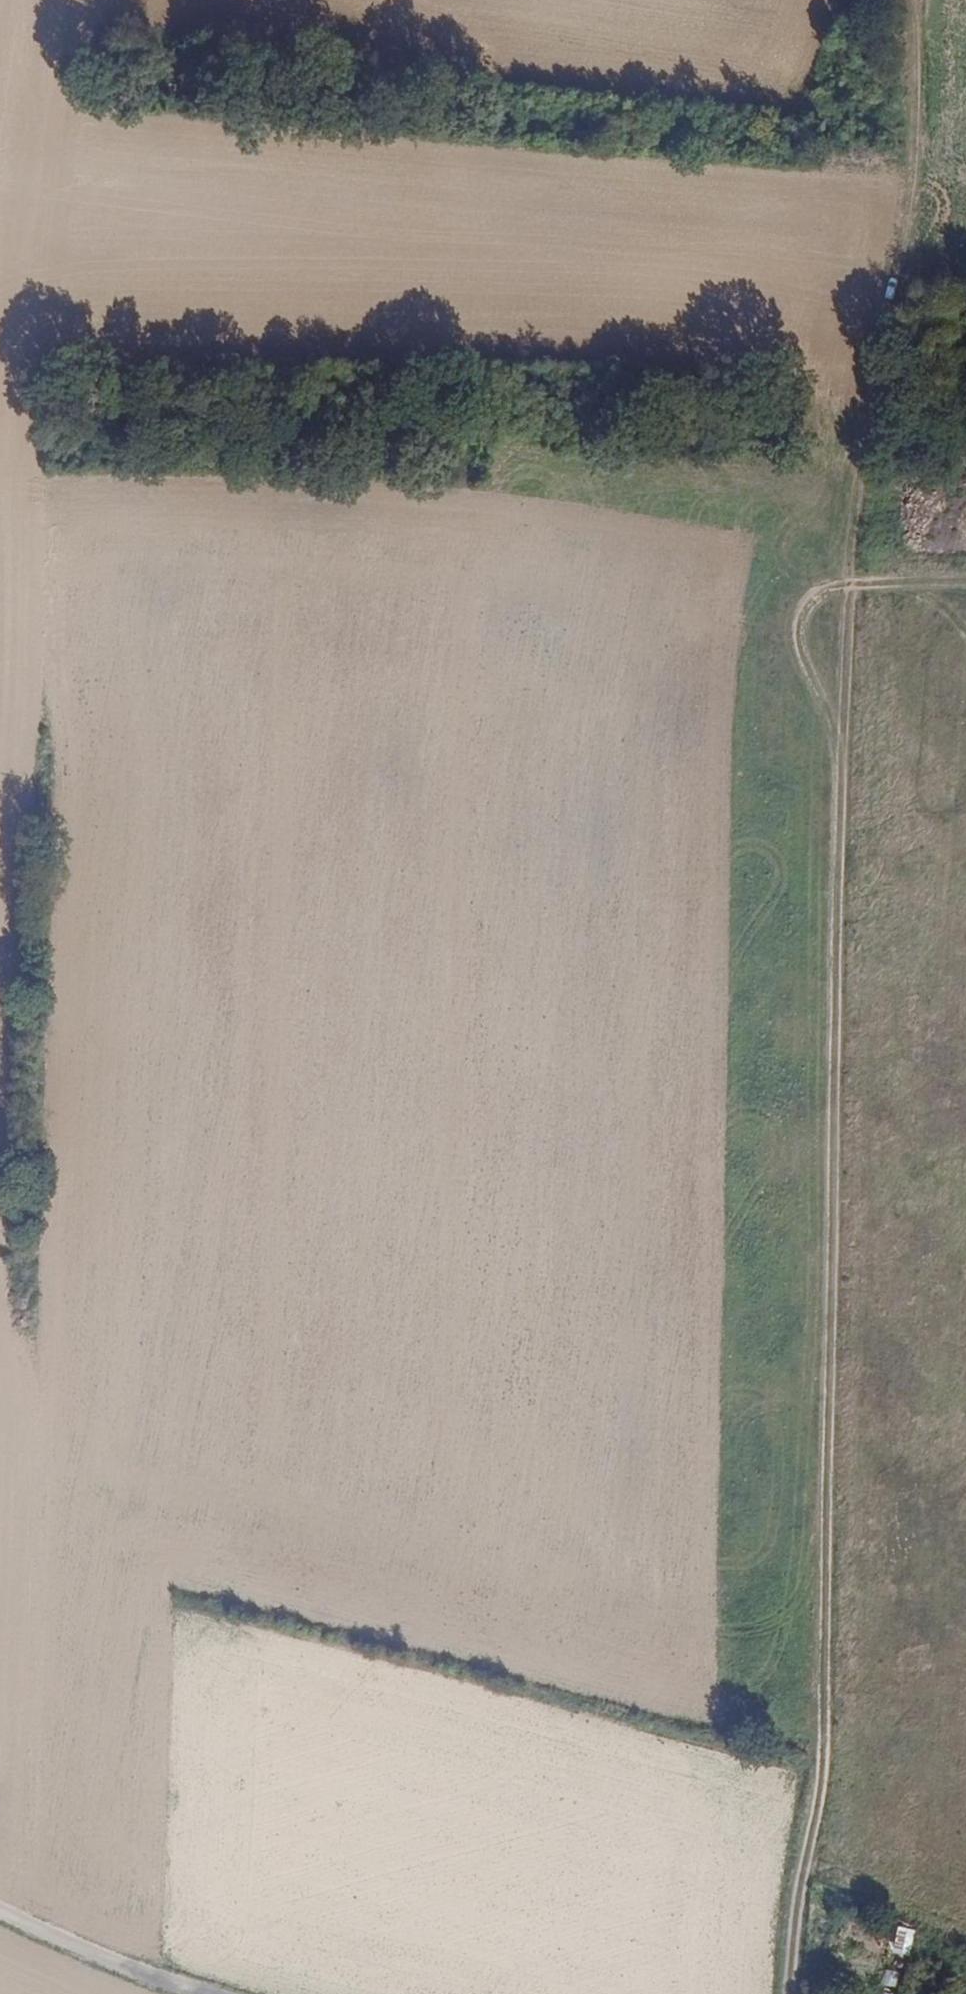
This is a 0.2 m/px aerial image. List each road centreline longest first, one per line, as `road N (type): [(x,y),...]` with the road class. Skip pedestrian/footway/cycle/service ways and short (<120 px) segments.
road 1 (track): [(790,1993),(826,1748),(847,670),(910,176),(965,79)]
road 2 (track): [(229,1993),(95,1957),(0,1911)]

